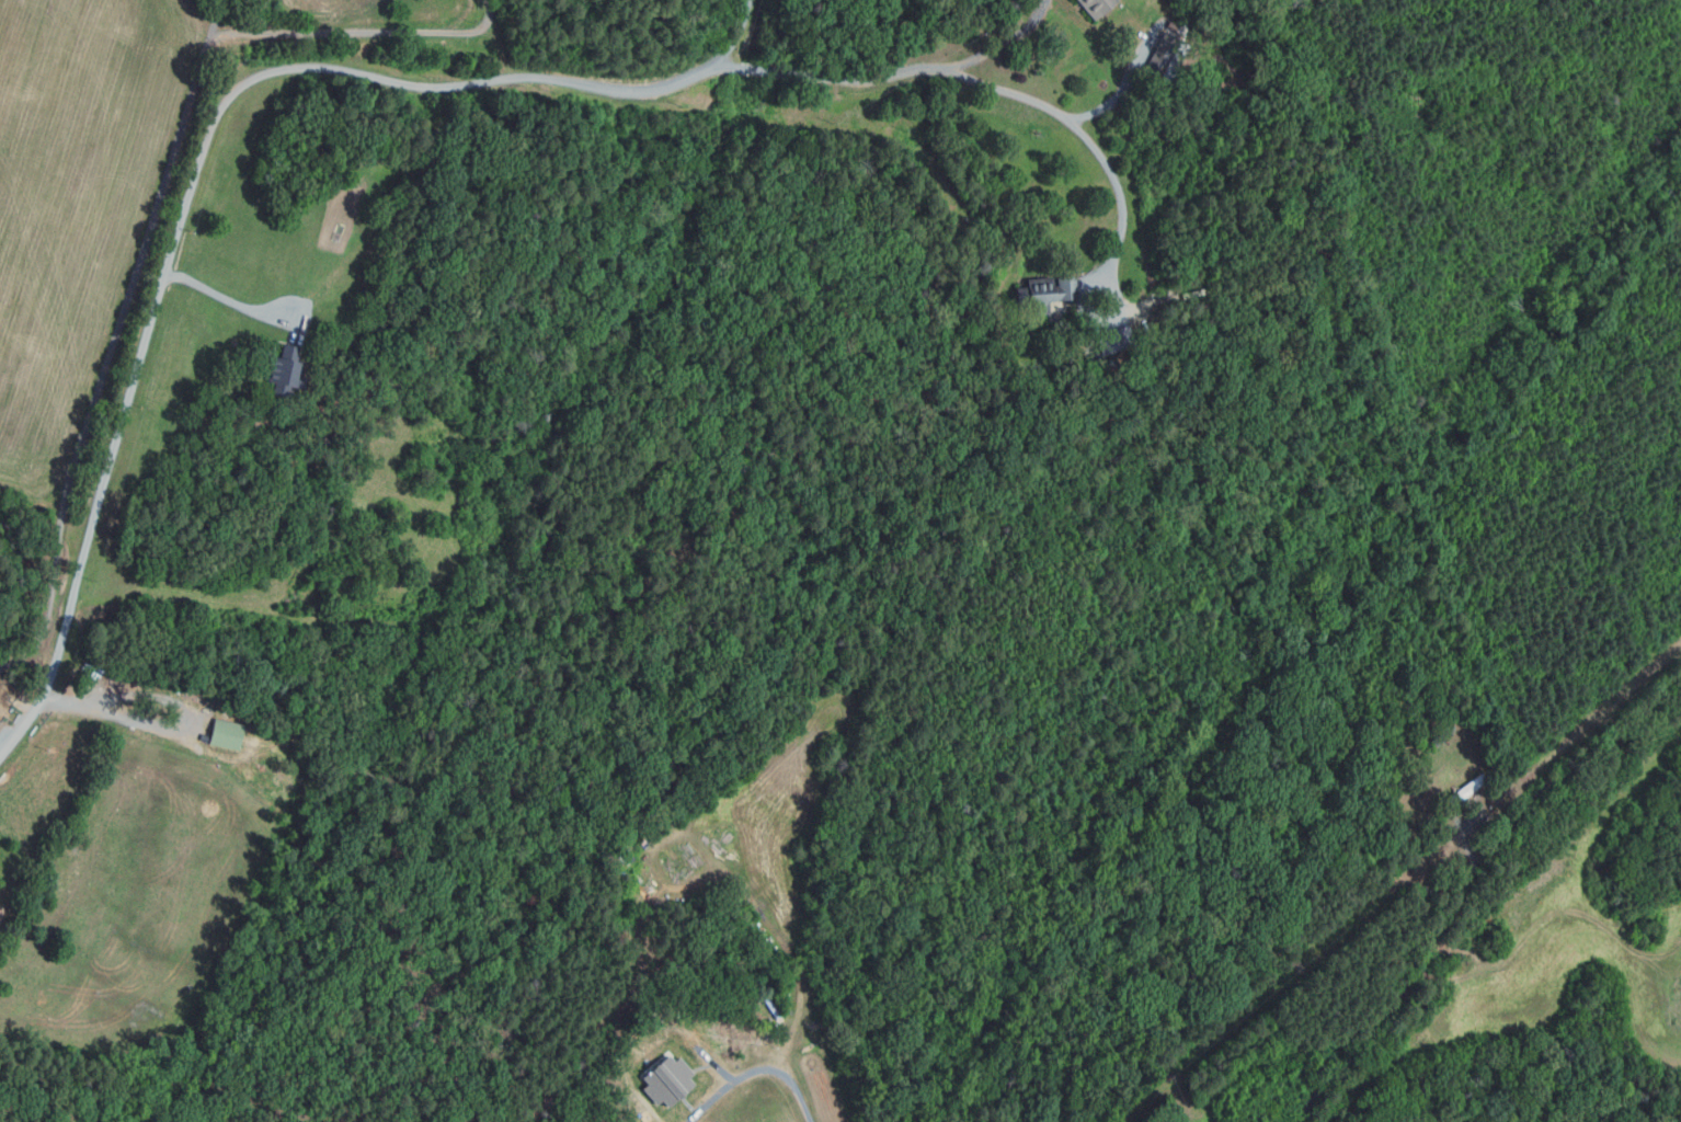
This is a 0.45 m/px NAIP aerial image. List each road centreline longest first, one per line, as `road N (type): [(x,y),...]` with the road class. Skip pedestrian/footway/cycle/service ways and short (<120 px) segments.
road 1 (residential): [(88,540),(213,123),(250,79),(281,66),(316,65),(418,85),(530,77),(621,91),(656,91),(717,69),(842,81),(948,70),(1036,100),(1072,123)]
road 2 (residential): [(1297,1121),(1384,1015),(1525,803),(1577,765),(1680,660)]
road 3 (residential): [(0,758),(47,698),(88,540)]

